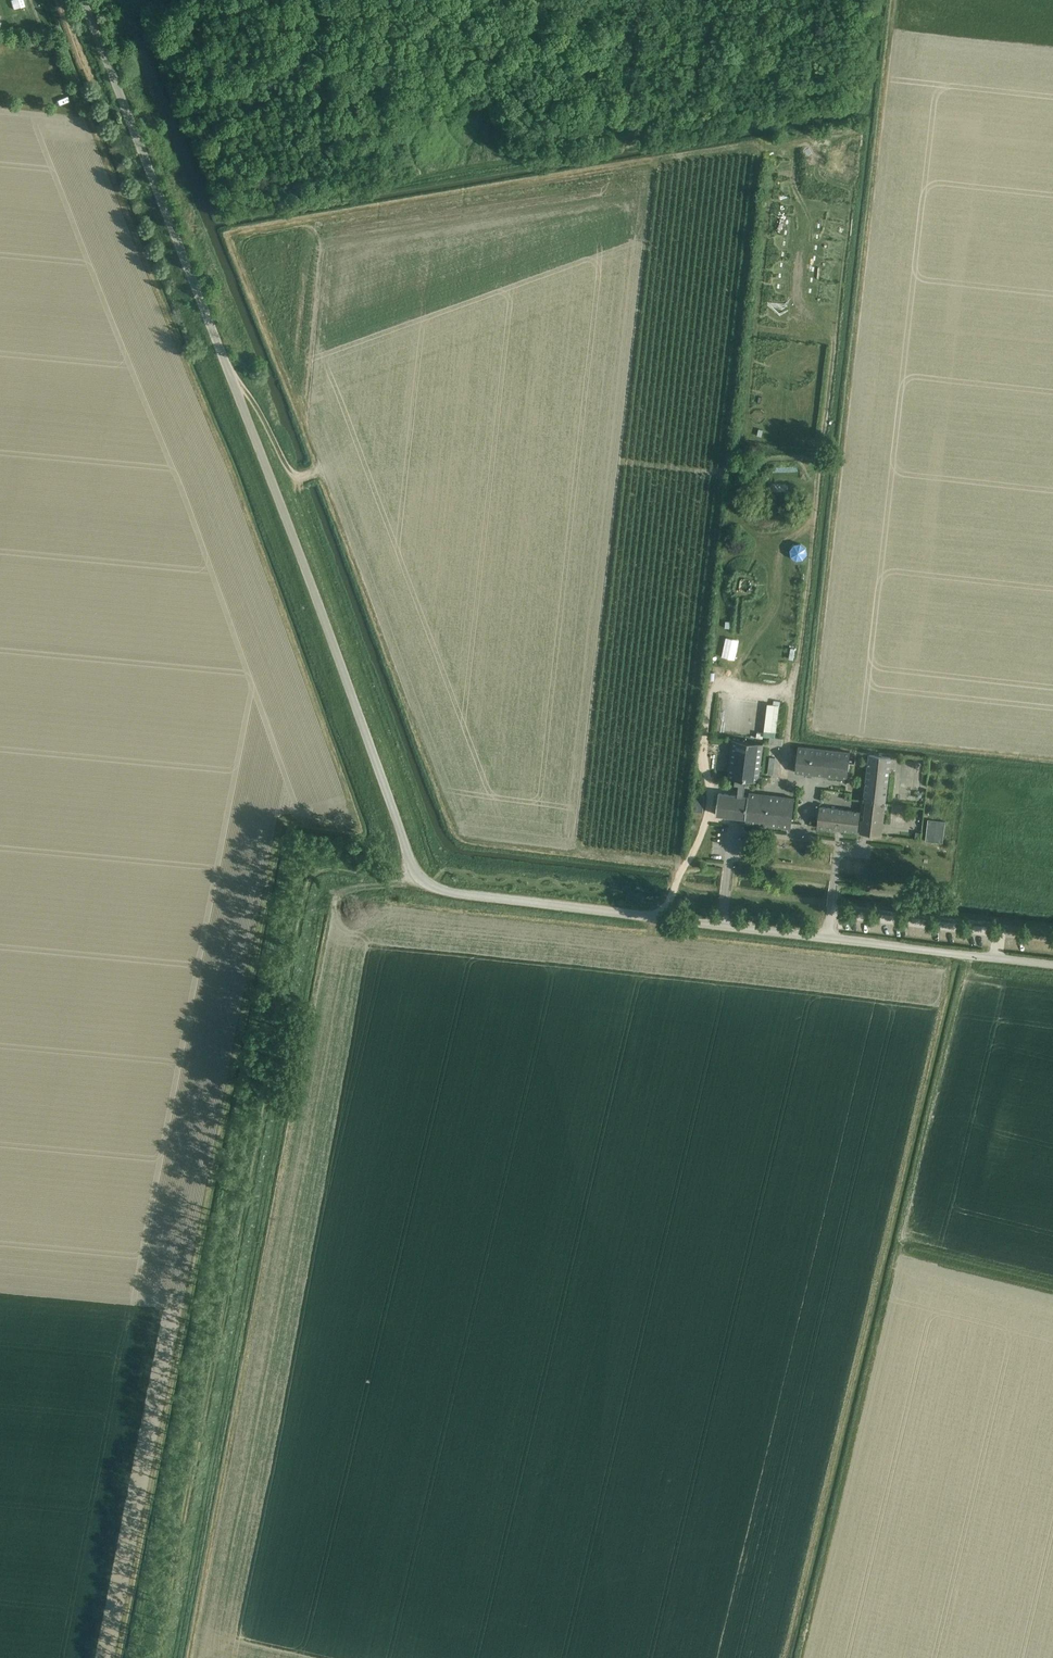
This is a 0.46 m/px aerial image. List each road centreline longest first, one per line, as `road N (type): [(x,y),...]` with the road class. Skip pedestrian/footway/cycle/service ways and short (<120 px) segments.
road 1 (unclassified): [(1052,964),(439,891),(417,878),(392,794),(82,0)]

